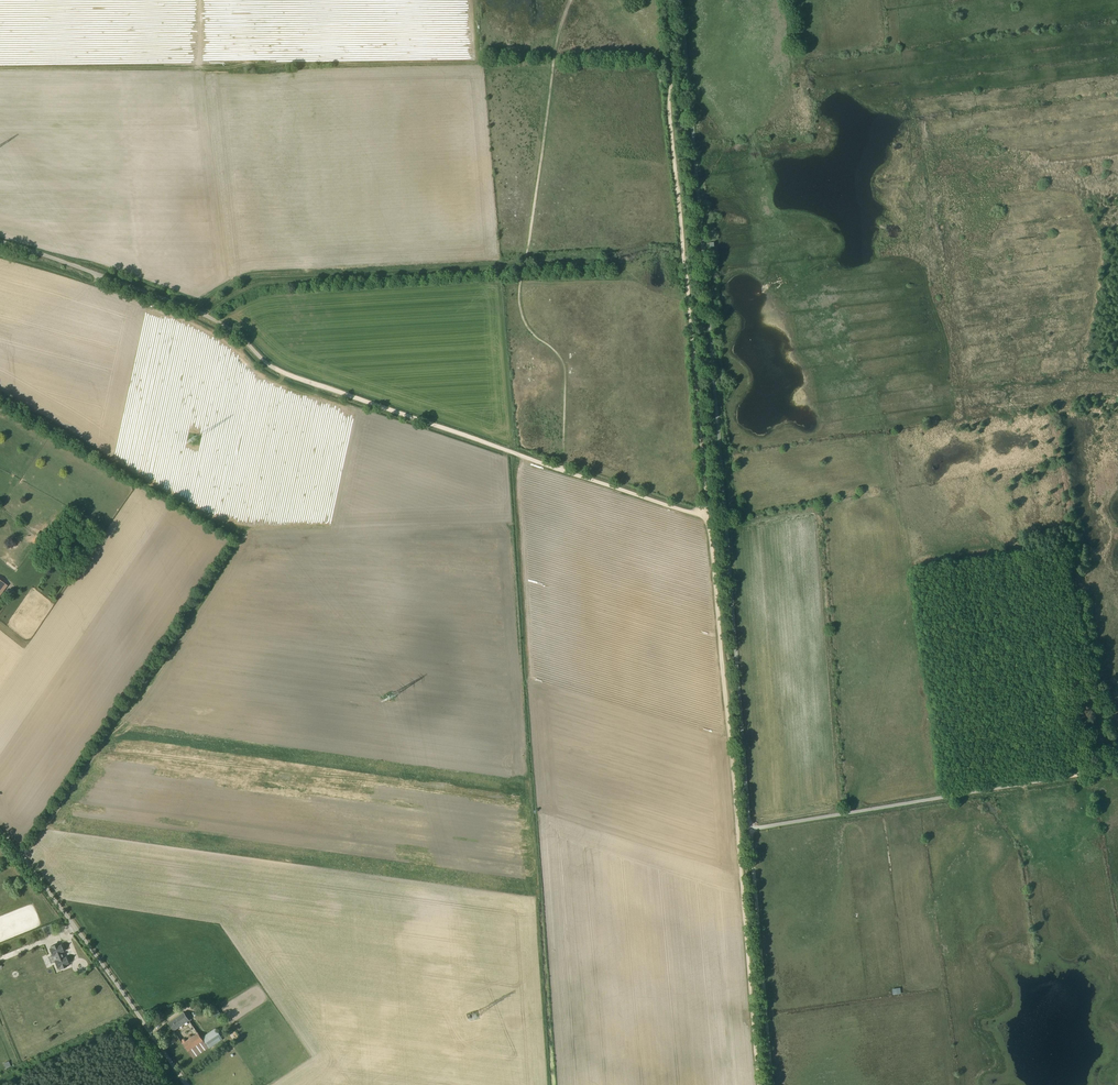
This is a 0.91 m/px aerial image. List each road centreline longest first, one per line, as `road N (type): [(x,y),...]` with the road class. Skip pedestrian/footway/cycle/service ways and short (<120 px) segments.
road 1 (track): [(680,0),(750,829)]
road 2 (track): [(0,393),(240,533),(137,701),(22,856)]
road 3 (track): [(708,519),(668,127),(669,0)]
road 4 (track): [(1117,768),(750,829)]
road 5 (track): [(205,315),(254,283),(524,267)]
road 6 (unclassified): [(278,371),(205,315),(0,240)]
road 7 (unclassified): [(182,1078),(0,831)]
road 8 (track): [(738,829),(712,525)]
road 9 (track): [(561,469),(278,371)]
road 10 (track): [(750,829),(773,1084)]
road 11 (track): [(759,1084),(738,829)]
road 12 (track): [(231,68),(0,68)]
road 13 (track): [(708,519),(561,469)]

